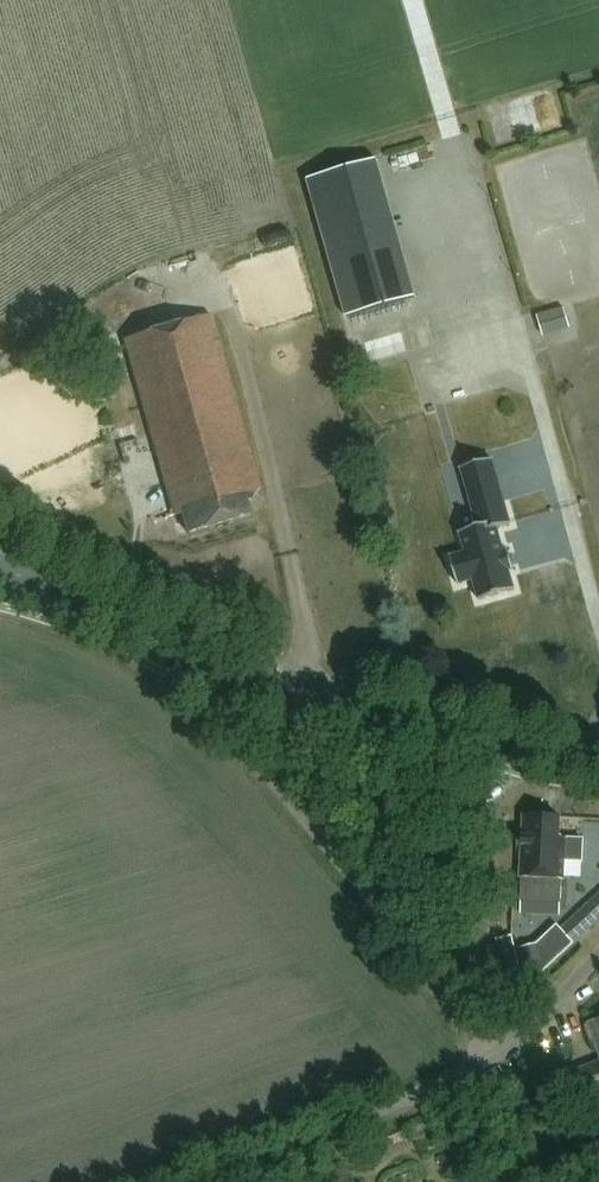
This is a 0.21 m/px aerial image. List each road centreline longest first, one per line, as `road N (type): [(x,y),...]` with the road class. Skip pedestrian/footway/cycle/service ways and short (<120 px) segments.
road 1 (unclassified): [(500,1061),(234,734),(176,678),(173,661)]
road 2 (secondary): [(598,757),(422,730),(173,661)]
road 3 (unclassified): [(248,1181),(446,1094),(500,1061)]
road 4 (secondary): [(173,661),(0,576)]
road 5 (unclassified): [(500,1061),(598,965)]

